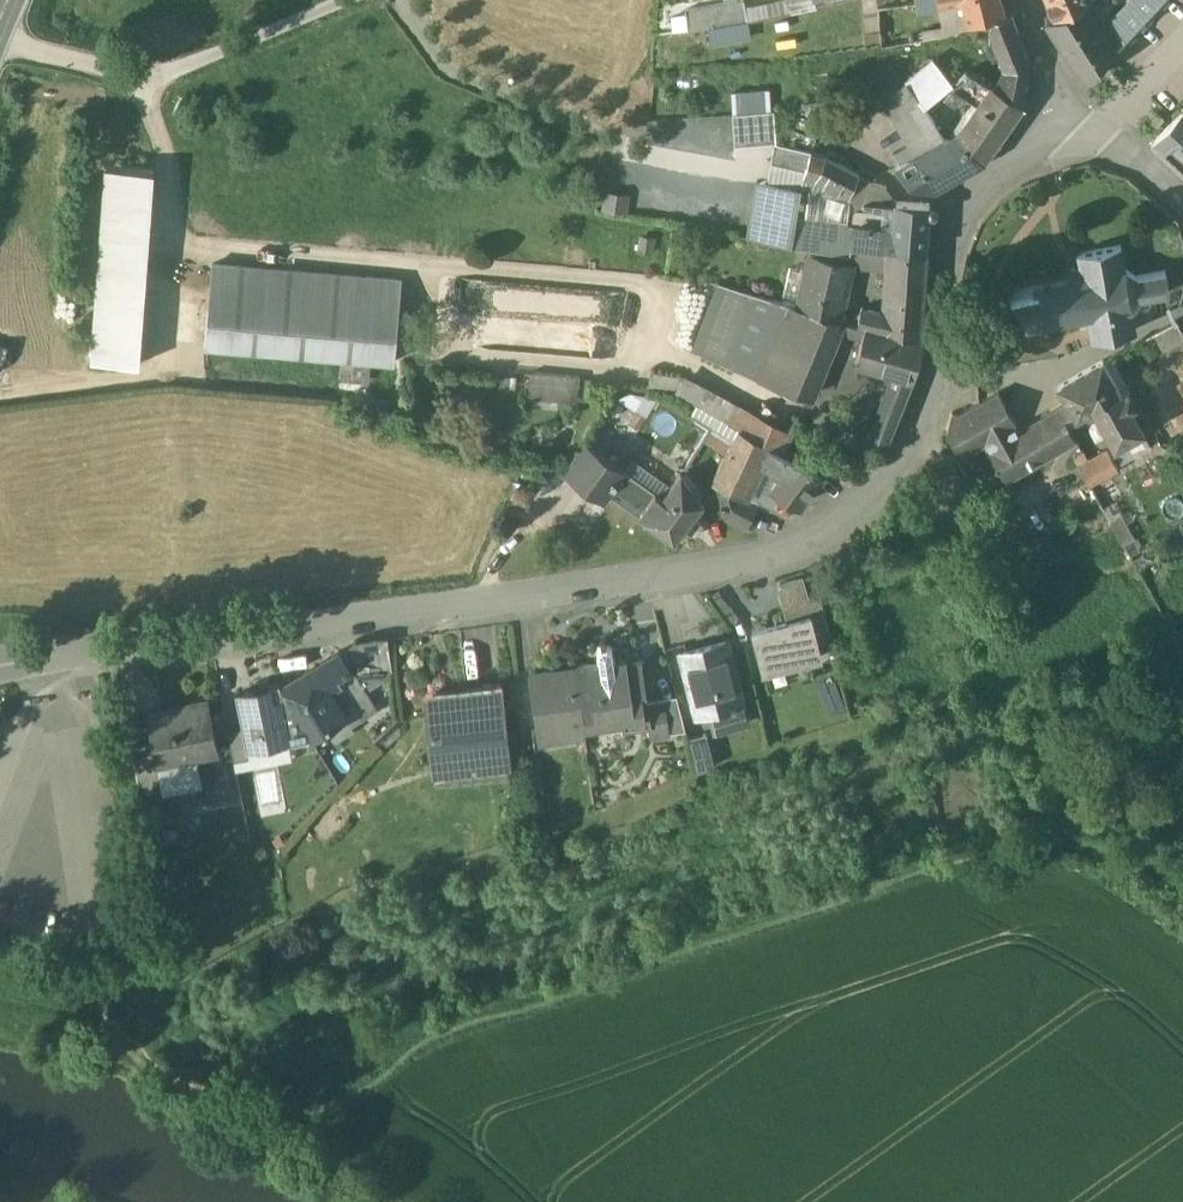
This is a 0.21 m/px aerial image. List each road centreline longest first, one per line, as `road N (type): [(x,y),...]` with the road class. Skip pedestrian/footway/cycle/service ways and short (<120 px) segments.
road 1 (residential): [(1069,145),(987,180),(960,215),(946,255),(937,385),(884,484),(798,554),(595,589),(51,656)]
road 2 (track): [(348,0),(144,79)]
road 3 (residential): [(1021,0),(1069,145)]
road 4 (track): [(144,79),(0,30)]
road 5 (track): [(1049,849),(1182,885)]
road 6 (residential): [(1182,206),(1109,147),(1069,145)]

